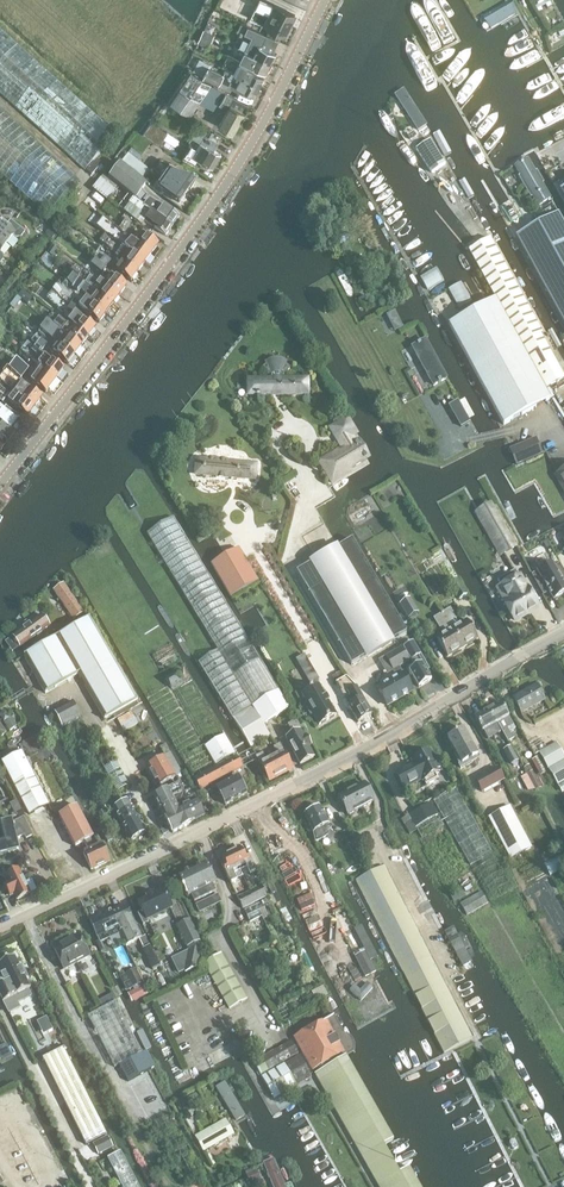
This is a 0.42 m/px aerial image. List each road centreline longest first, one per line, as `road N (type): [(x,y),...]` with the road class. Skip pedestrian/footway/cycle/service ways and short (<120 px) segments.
road 1 (unclassified): [(0,926),(281,796),(563,635)]
road 2 (tertiary): [(0,487),(235,173),(326,0)]

